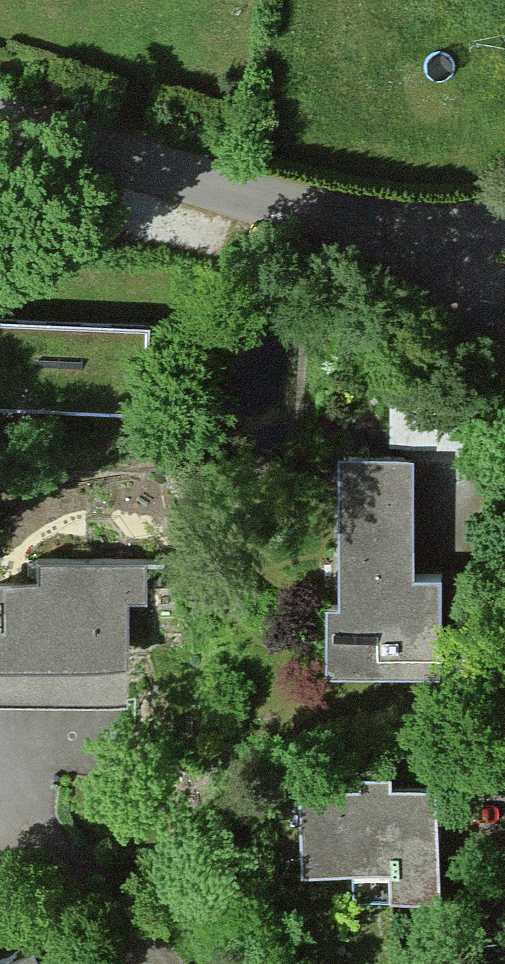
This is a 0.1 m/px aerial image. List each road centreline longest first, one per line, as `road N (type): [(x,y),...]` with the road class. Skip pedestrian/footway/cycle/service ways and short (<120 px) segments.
road 1 (residential): [(391,228),(262,200),(0,122)]
road 2 (residential): [(391,228),(504,348)]
road 3 (residential): [(391,228),(464,272),(504,281)]

